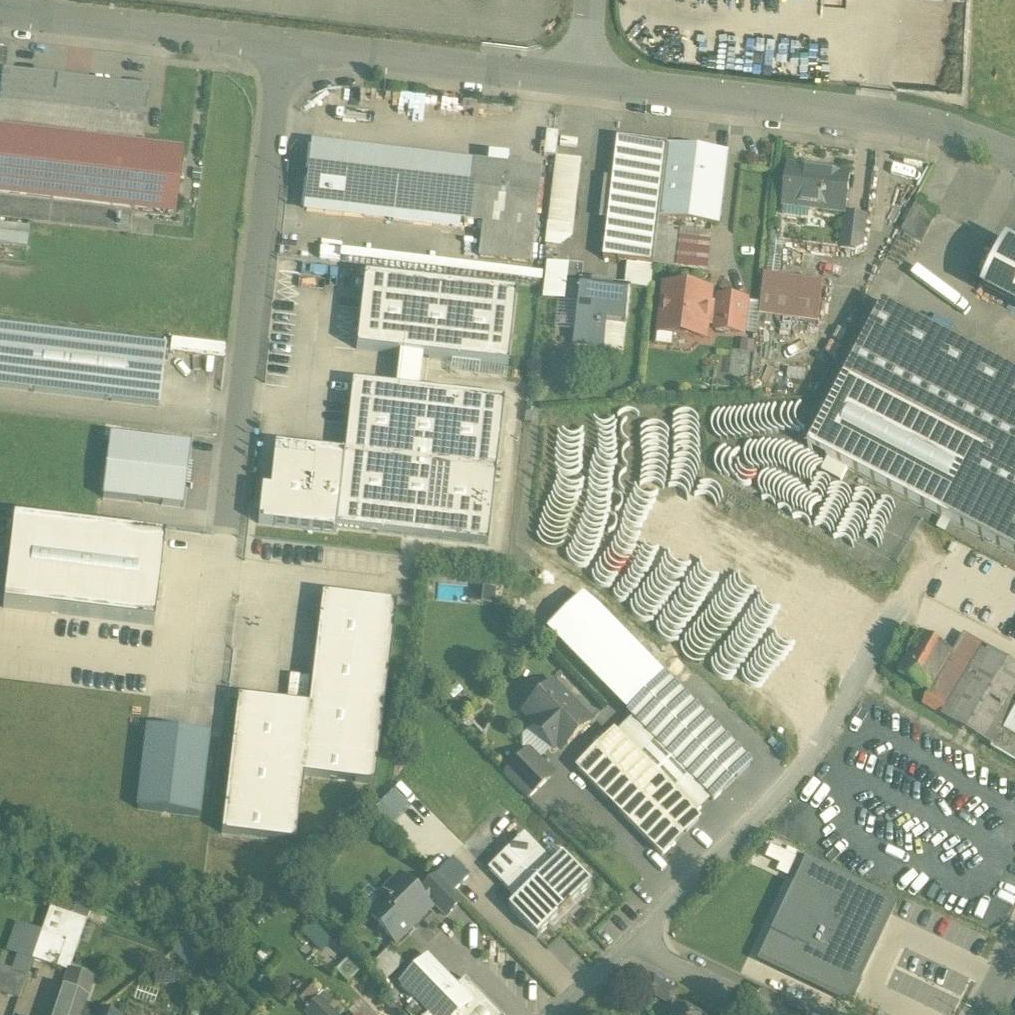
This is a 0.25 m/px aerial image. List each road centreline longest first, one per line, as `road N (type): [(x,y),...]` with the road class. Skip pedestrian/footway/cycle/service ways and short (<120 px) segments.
road 1 (residential): [(225,525),(285,45)]
road 2 (residential): [(584,81),(864,113),(1014,156)]
road 3 (unclassified): [(625,943),(783,782),(858,684),(897,614)]
road 4 (residential): [(285,45),(584,81)]
road 5 (residential): [(0,9),(285,45)]
road 6 (unclassified): [(625,943),(778,1014)]

